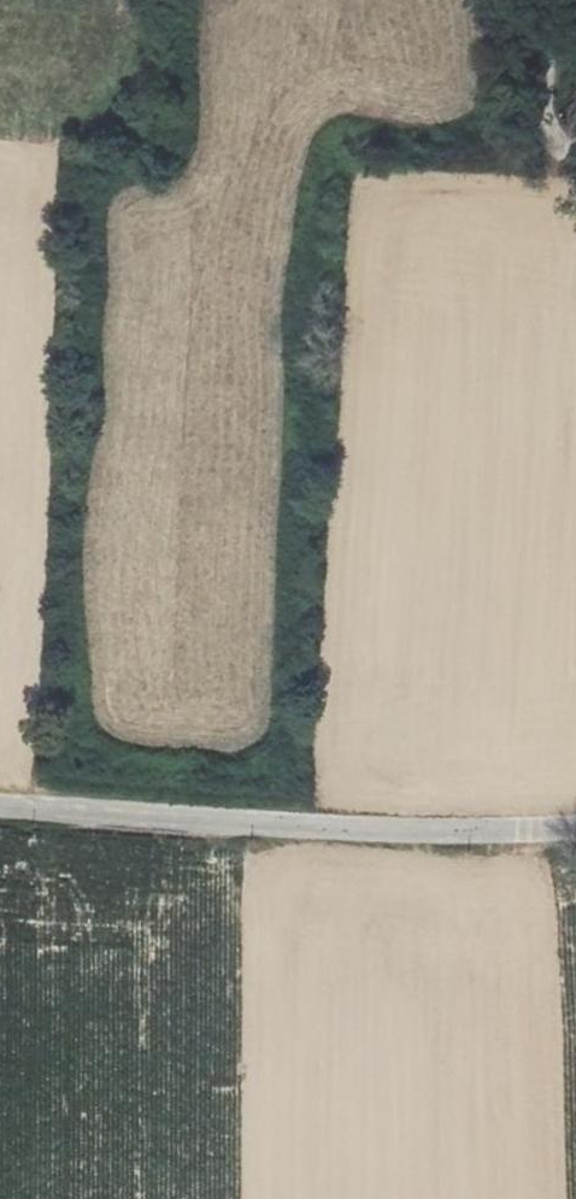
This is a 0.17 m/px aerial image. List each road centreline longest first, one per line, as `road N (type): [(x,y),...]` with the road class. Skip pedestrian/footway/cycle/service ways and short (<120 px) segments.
road 1 (unclassified): [(0,805),(575,830)]
road 2 (track): [(575,162),(552,160),(555,0)]

